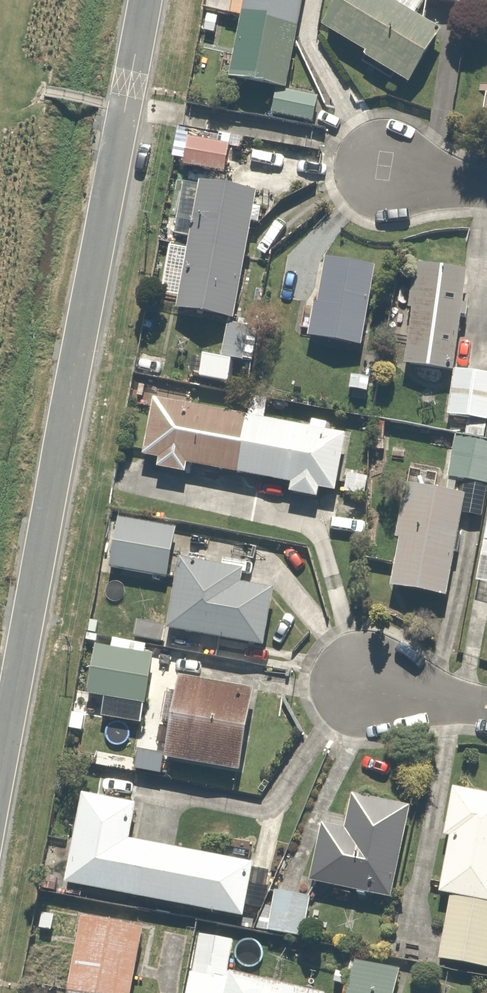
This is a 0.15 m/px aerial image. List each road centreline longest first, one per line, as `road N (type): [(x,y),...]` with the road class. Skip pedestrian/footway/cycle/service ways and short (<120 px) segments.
road 1 (residential): [(0,787),(145,0)]
road 2 (residential): [(350,688),(486,712)]

